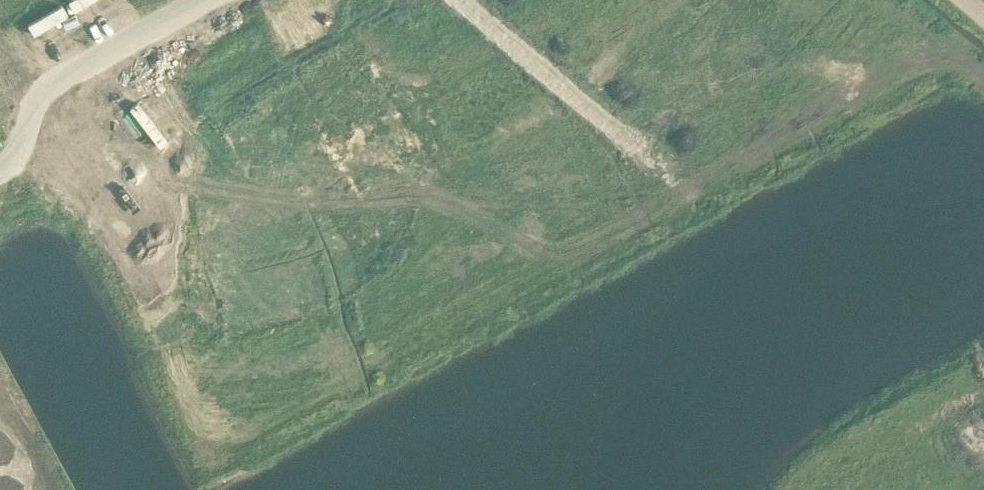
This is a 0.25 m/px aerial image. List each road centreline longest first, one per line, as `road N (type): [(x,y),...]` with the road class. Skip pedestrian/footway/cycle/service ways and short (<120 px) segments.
road 1 (tertiary): [(58,78),(200,0)]

